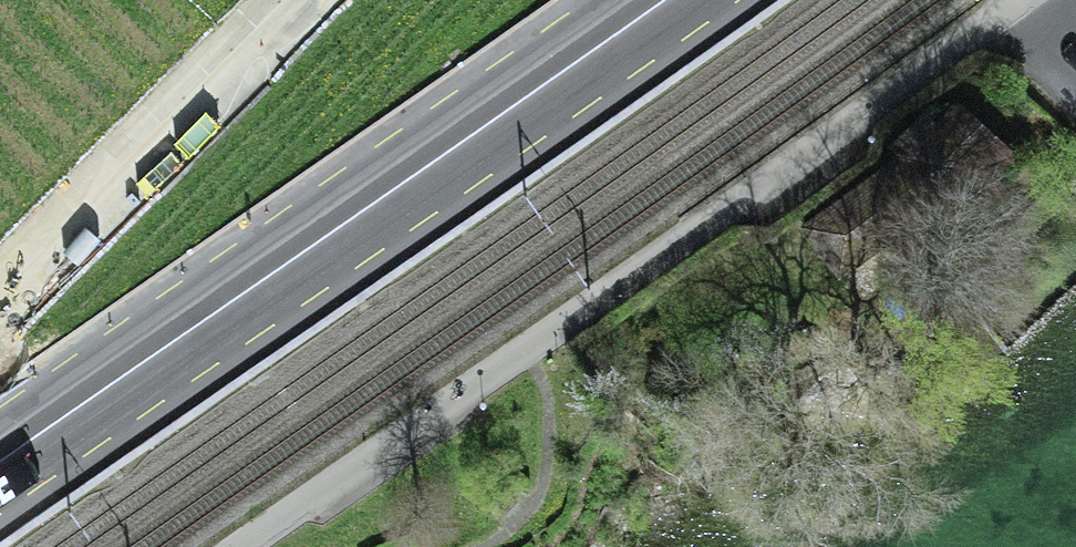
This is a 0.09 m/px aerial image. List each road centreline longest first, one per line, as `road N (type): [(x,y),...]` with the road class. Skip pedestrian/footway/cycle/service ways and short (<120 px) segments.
road 1 (residential): [(997,0),(229,546)]
road 2 (primary): [(664,0),(0,464)]
road 3 (residential): [(301,0),(0,311)]

